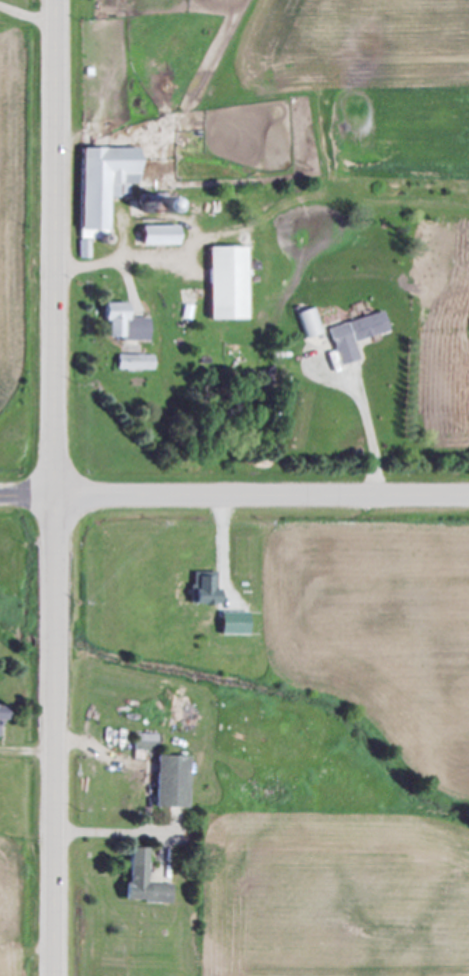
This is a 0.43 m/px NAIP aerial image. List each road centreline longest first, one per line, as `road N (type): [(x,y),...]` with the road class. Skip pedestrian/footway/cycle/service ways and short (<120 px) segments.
road 1 (primary): [(54,975),(55,0)]
road 2 (tertiary): [(468,495),(0,493)]

